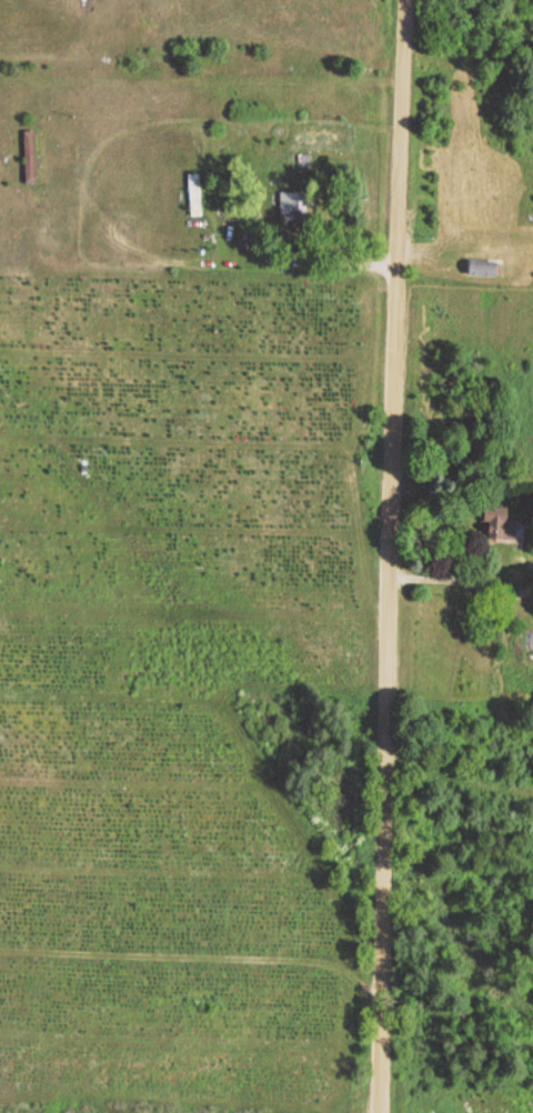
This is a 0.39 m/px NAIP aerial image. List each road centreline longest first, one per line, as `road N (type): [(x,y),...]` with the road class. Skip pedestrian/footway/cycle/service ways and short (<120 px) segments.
road 1 (residential): [(384,964),(407,0)]
road 2 (residential): [(380,1112),(384,964)]

